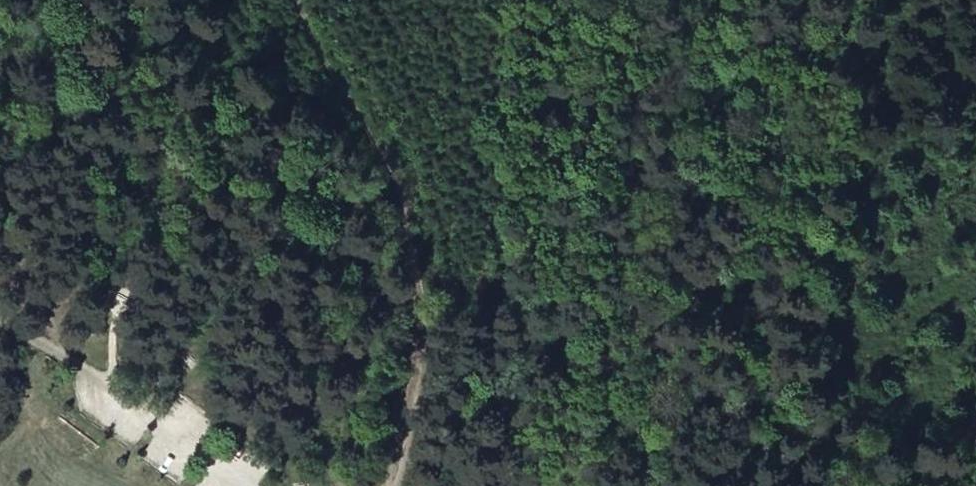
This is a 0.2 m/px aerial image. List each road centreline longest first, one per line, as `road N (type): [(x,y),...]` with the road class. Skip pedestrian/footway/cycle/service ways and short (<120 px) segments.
road 1 (track): [(237,485),(148,417),(0,322)]

